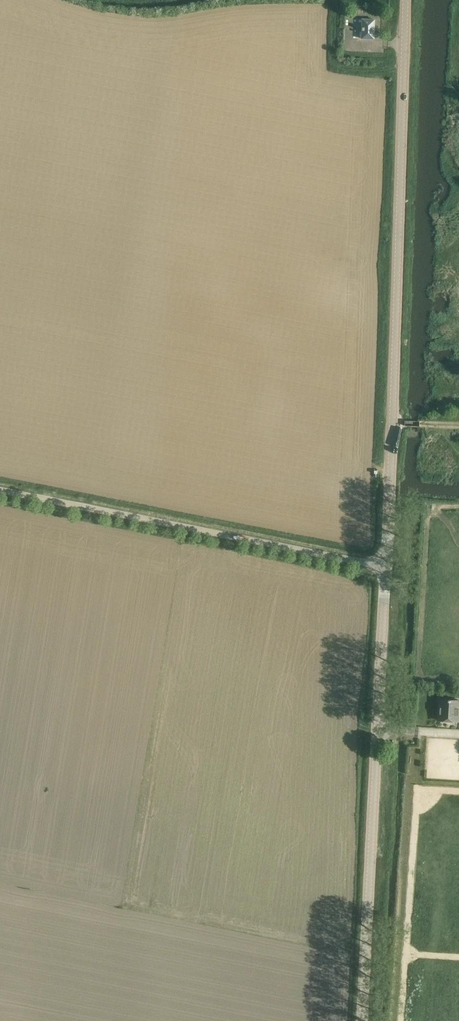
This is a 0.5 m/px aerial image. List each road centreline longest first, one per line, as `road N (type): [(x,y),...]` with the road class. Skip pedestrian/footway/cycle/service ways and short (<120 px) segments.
road 1 (tertiary): [(386,567),(405,0)]
road 2 (tertiary): [(362,1020),(386,567)]
road 3 (unclassified): [(386,567),(0,490)]

